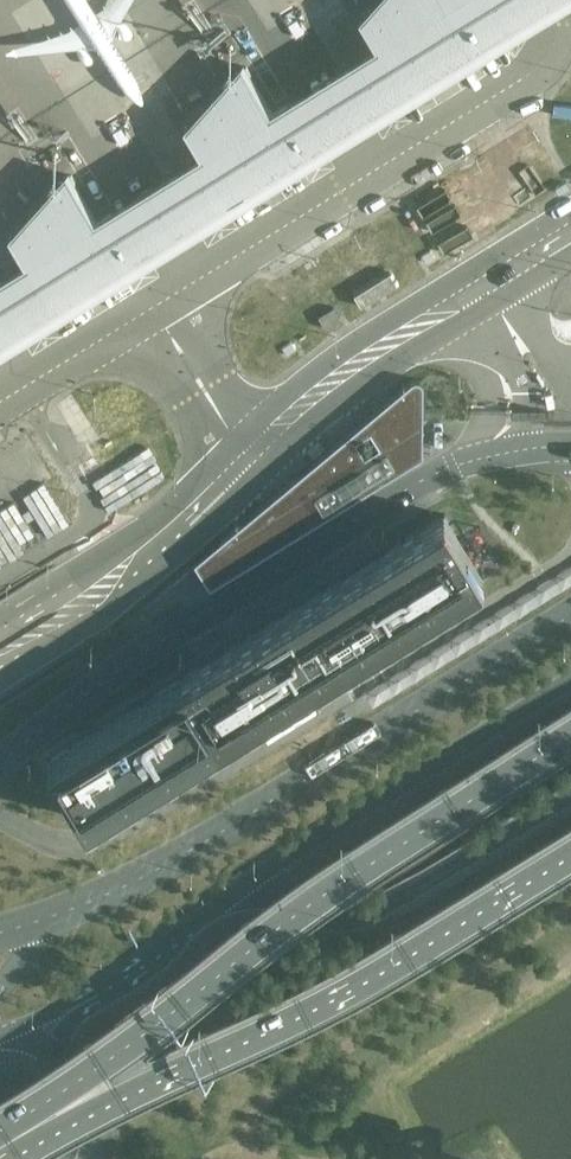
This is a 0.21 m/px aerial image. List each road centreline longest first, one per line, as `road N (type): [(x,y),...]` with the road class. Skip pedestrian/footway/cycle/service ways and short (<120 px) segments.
road 1 (trunk): [(570,731),(359,865),(132,1032),(0,1118)]
road 2 (unclassified): [(0,768),(129,663),(423,480),(504,454),(570,450)]
road 3 (primary): [(570,841),(294,1010),(136,1083)]
road 4 (tertiary): [(570,683),(245,891)]
road 5 (primary): [(570,800),(360,923),(297,917),(245,891)]
road 6 (tertiary): [(245,891),(42,1026)]
road 7 (tertiary): [(91,1158),(94,1102),(42,1026)]
road 8 (primary): [(136,1083),(0,1141)]
road 9 (primary): [(136,1083),(16,1158)]

